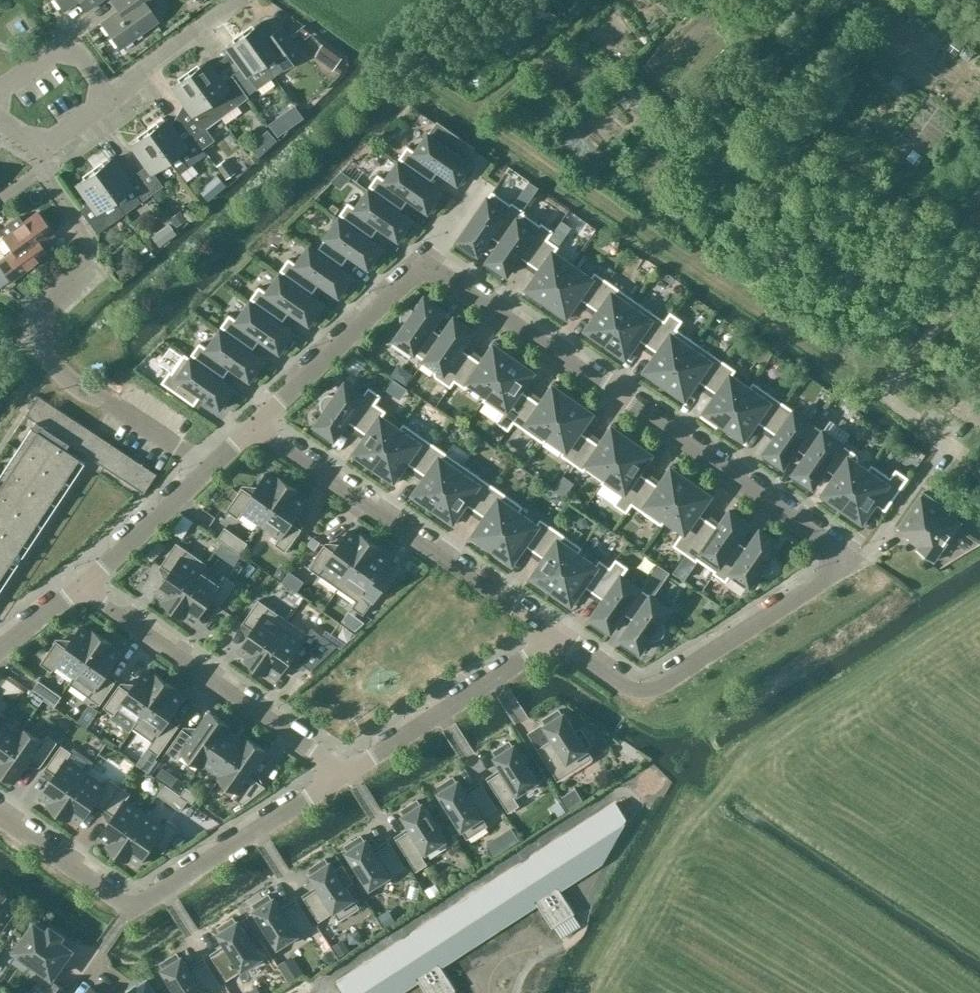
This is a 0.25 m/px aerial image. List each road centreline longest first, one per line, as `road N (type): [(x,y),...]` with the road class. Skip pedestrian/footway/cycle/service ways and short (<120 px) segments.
road 1 (residential): [(259,423),(421,260),(849,564),(657,686),(636,690),(559,635)]
road 2 (residential): [(349,770),(133,910),(0,814)]
road 3 (residential): [(559,635),(259,423)]
road 4 (residential): [(79,583),(349,770)]
road 5 (residential): [(559,635),(349,770)]
road 6 (residential): [(37,299),(87,259),(91,241),(33,160)]
road 7 (residential): [(79,583),(207,472)]
road 8 (residential): [(112,101),(234,0)]
road 9 (residential): [(0,95),(70,46),(112,101)]
road 10 (residential): [(207,472),(107,405)]

